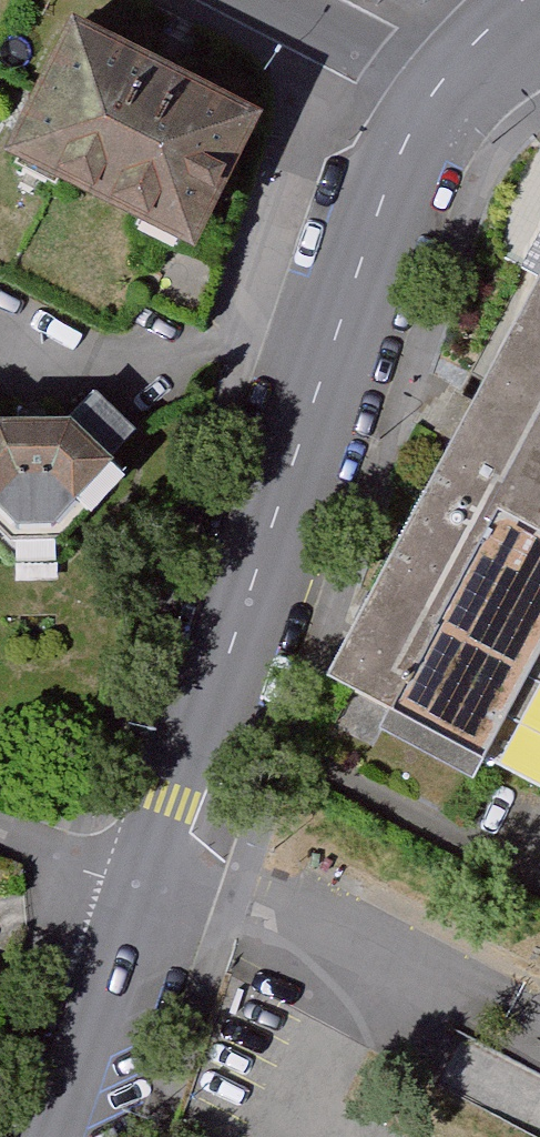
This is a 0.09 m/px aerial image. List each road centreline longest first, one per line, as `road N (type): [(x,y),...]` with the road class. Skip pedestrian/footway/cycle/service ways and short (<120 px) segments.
road 1 (tertiary): [(441,110),(393,191),(150,898)]
road 2 (tertiary): [(150,898),(68,1136)]
road 3 (residential): [(441,110),(229,0)]
road 4 (residential): [(0,836),(150,898)]
road 5 (tertiary): [(539,10),(485,53),(441,110)]

